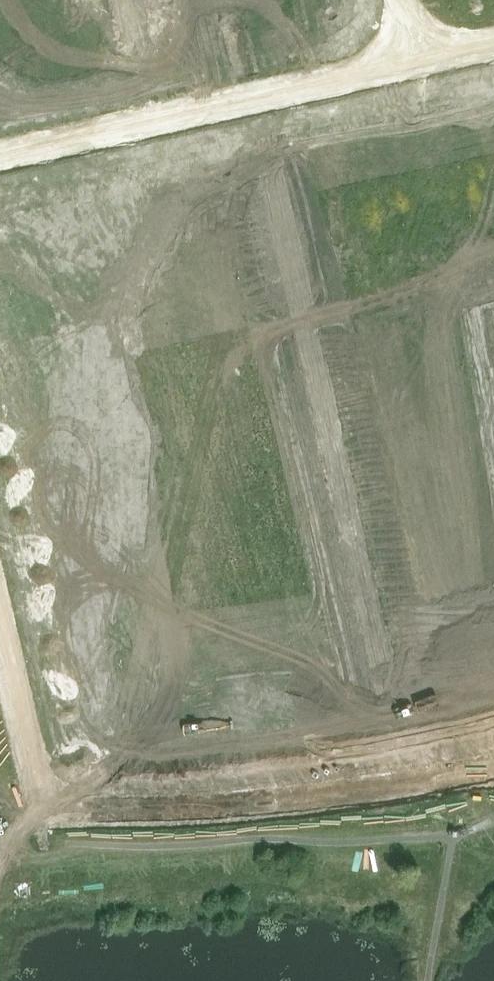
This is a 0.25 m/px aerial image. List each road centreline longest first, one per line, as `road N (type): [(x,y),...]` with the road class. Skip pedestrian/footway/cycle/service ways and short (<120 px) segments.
road 1 (unknown): [(493,58),(0,144)]
road 2 (unknown): [(0,828),(493,764)]

